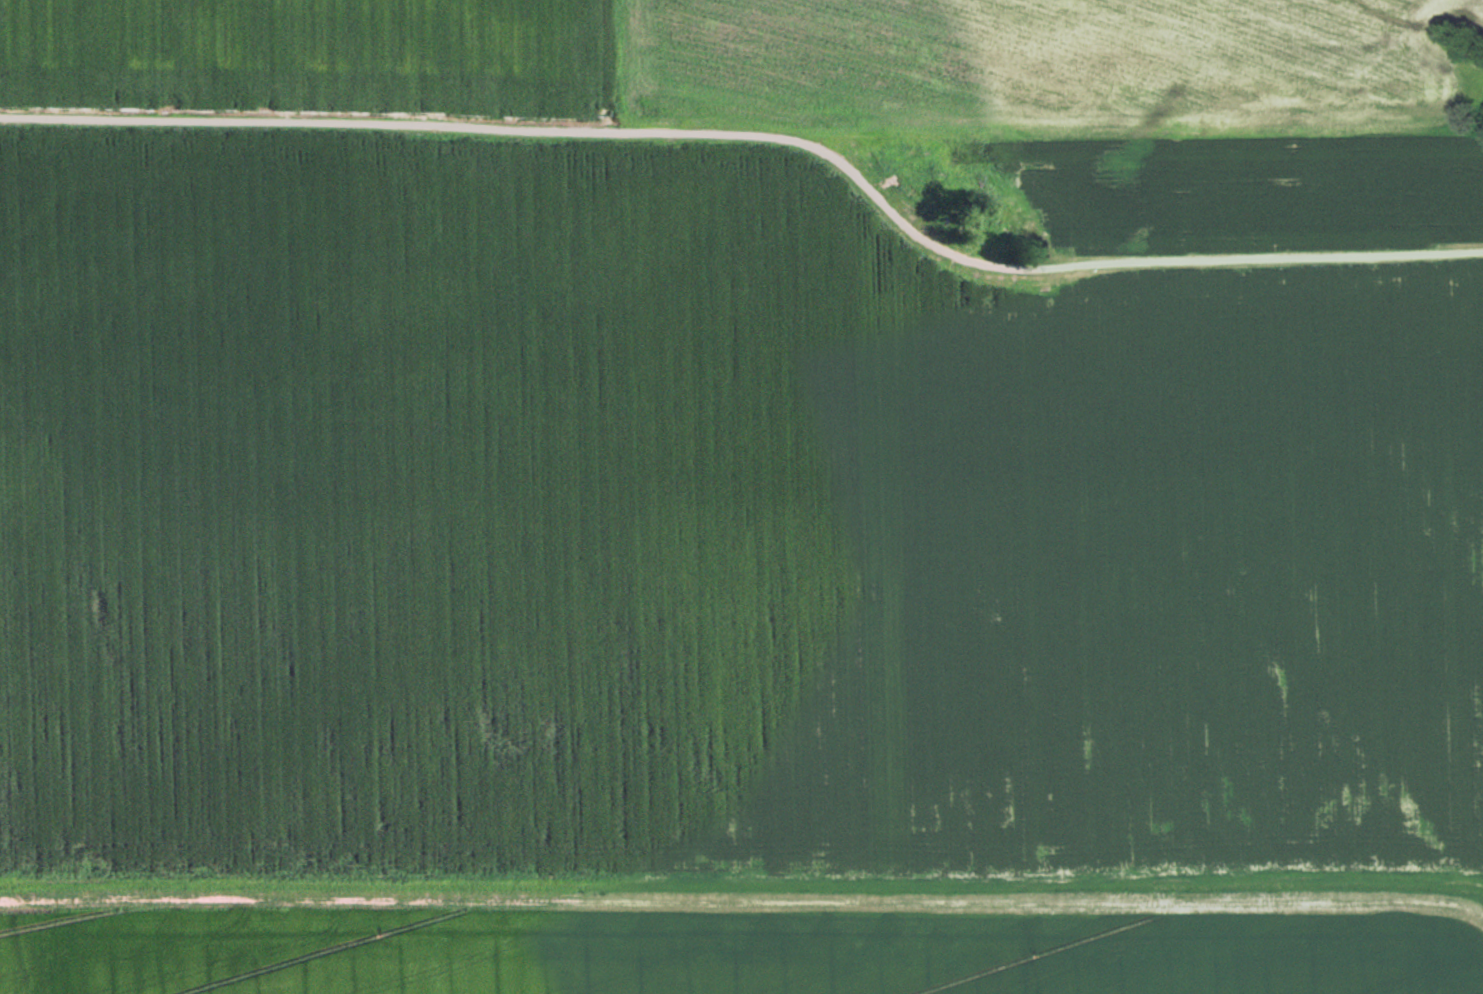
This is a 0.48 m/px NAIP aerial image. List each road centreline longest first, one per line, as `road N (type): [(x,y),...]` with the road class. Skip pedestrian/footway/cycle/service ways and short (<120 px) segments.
road 1 (residential): [(0,110),(526,116),(823,131),(923,231),(955,249),(1006,261),(1482,250)]

